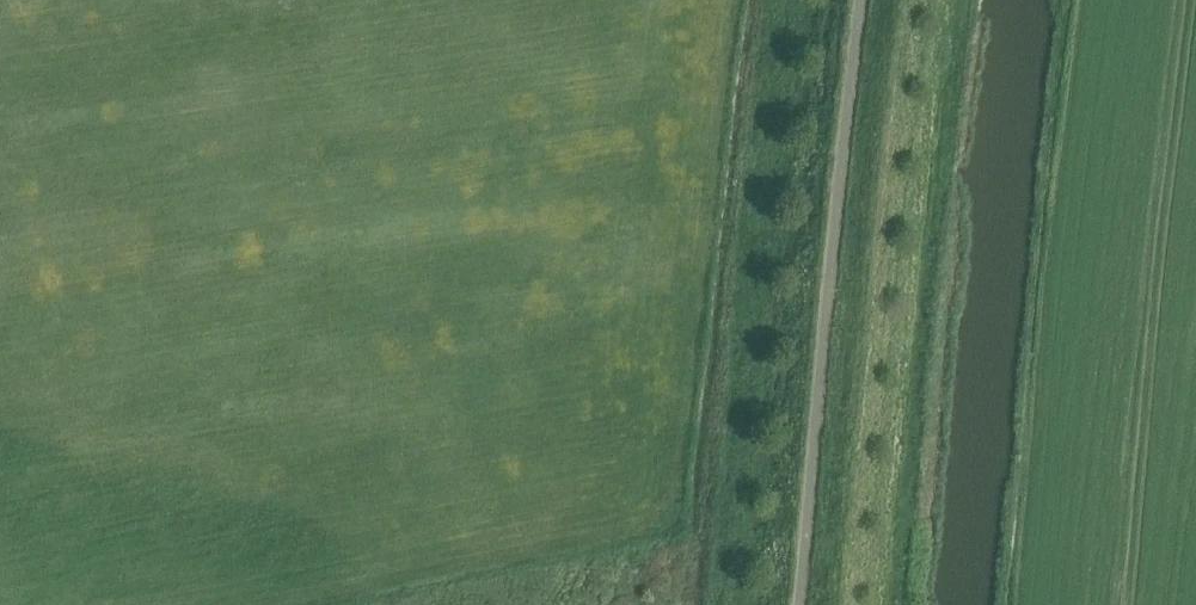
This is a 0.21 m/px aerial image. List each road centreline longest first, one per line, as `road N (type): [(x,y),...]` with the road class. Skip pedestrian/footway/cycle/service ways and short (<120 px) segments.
road 1 (unclassified): [(798,604),(861,0)]

